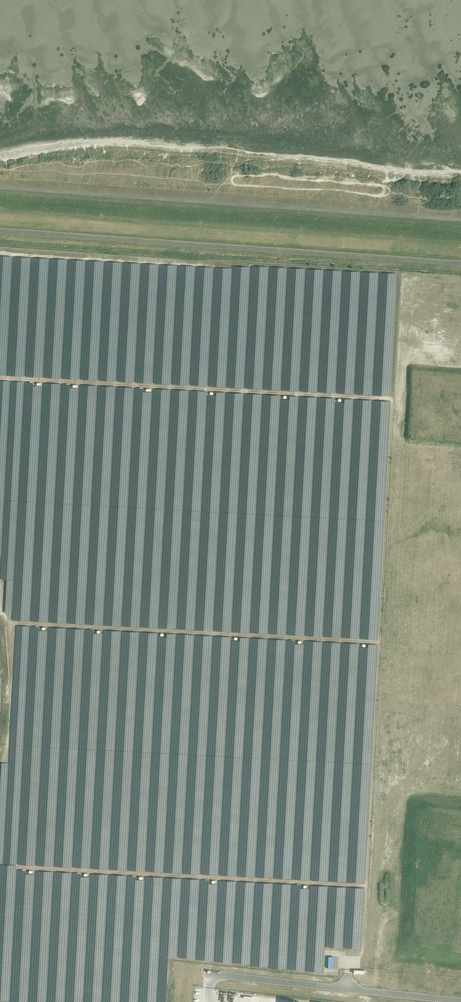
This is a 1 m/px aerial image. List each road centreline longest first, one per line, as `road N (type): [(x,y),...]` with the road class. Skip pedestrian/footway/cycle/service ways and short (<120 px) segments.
road 1 (unclassified): [(460,264),(0,231)]
road 2 (unclassified): [(460,1001),(206,974)]

